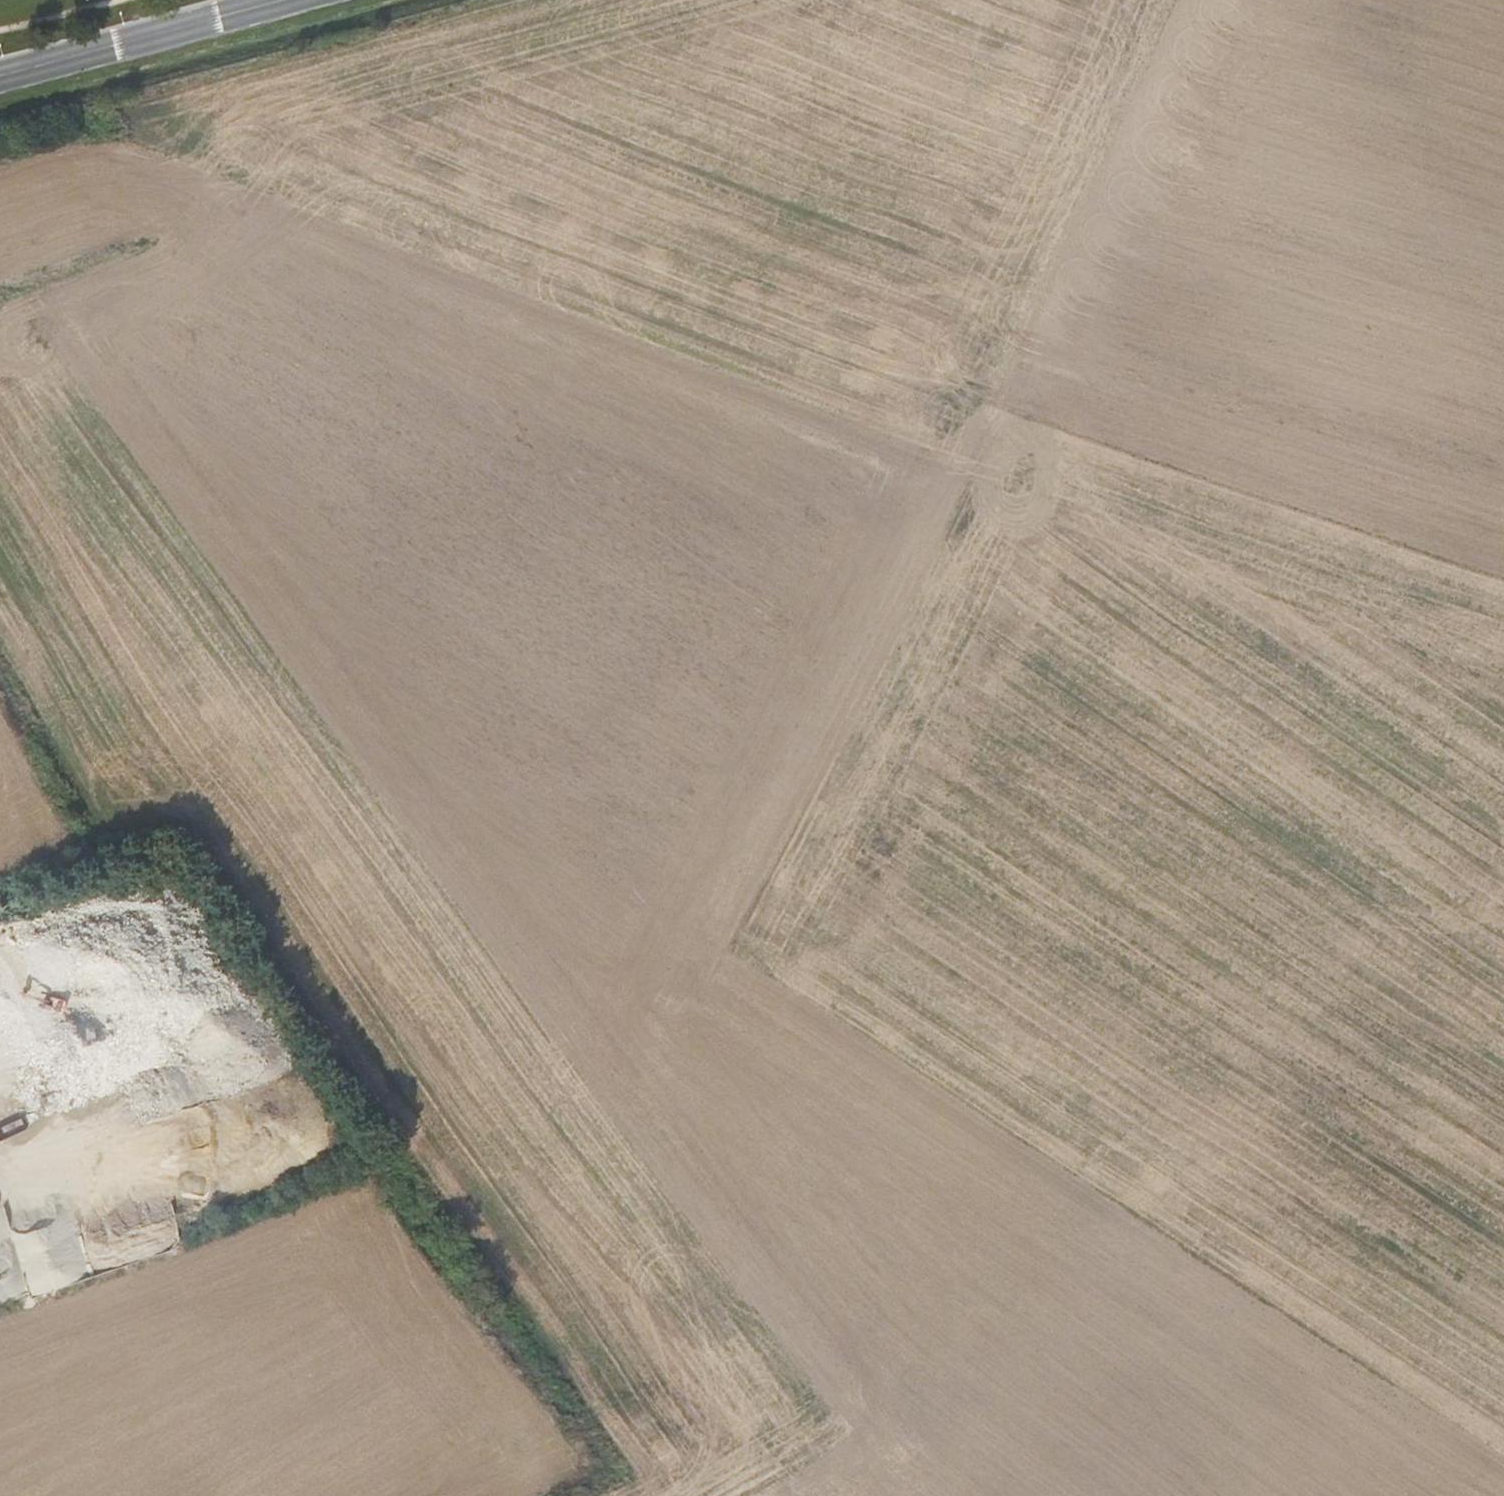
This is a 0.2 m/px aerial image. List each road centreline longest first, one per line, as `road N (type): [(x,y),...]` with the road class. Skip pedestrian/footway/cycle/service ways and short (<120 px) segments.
road 1 (unclassified): [(273,0),(0,72)]

